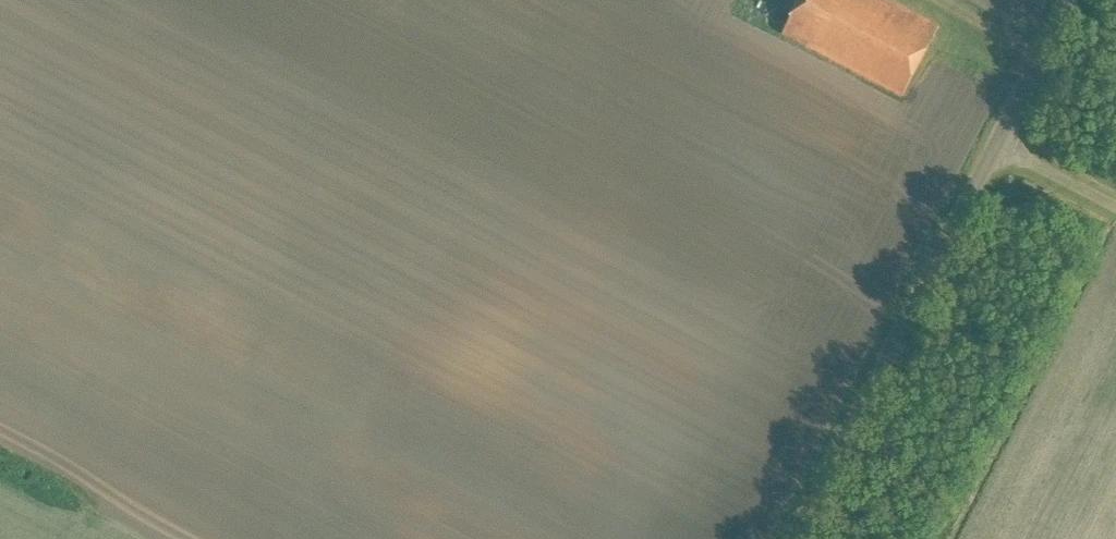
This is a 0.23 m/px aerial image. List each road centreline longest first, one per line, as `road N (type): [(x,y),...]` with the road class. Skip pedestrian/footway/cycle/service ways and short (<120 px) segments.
road 1 (unclassified): [(793,538),(1069,0)]
road 2 (track): [(1115,208),(995,145)]

